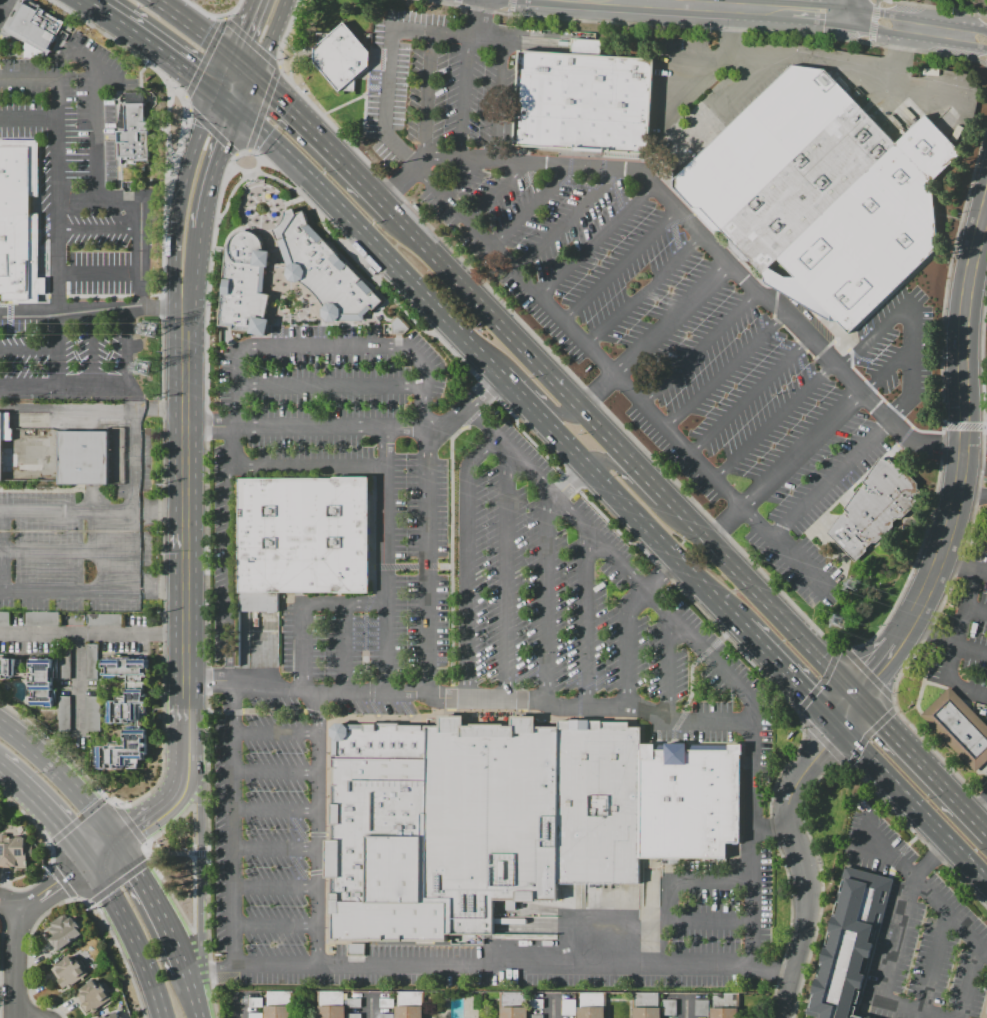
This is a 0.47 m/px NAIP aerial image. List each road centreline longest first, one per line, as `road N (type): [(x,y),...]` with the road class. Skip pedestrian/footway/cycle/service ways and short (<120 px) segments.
road 1 (tertiary): [(896,641),(928,585),(956,499),(964,304),(986,203)]
road 2 (primary): [(691,526),(397,214)]
road 3 (residential): [(780,1017),(806,909),(788,803),(837,727)]
road 4 (primary): [(312,174),(503,374)]
road 5 (primary): [(551,424),(729,612)]
road 6 (primary): [(858,693),(691,526)]
road 7 (secondary): [(205,966),(201,787),(185,738)]
road 8 (secondary): [(185,517),(186,303)]
road 9 (primary): [(837,727),(986,880)]
road 10 (primary): [(397,214),(255,80)]
road 11 (primary): [(986,829),(858,693)]
road 12 (primary): [(91,858),(128,922),(162,1017)]
road 13 (primary): [(116,839),(86,799),(0,721)]
road 14 (primary): [(729,612),(837,727)]
road 15 (secondary): [(218,96),(185,184),(180,241)]
road 16 (primary): [(186,969),(116,839)]
road 17 (secondary): [(185,699),(185,554)]
road 18 (secondary): [(849,17),(986,39)]
road 19 (primary): [(0,761),(91,858)]
road 20 (secondary): [(185,738),(168,801),(116,839)]
road 21 (primary): [(691,526),(670,525),(608,461),(589,463)]

